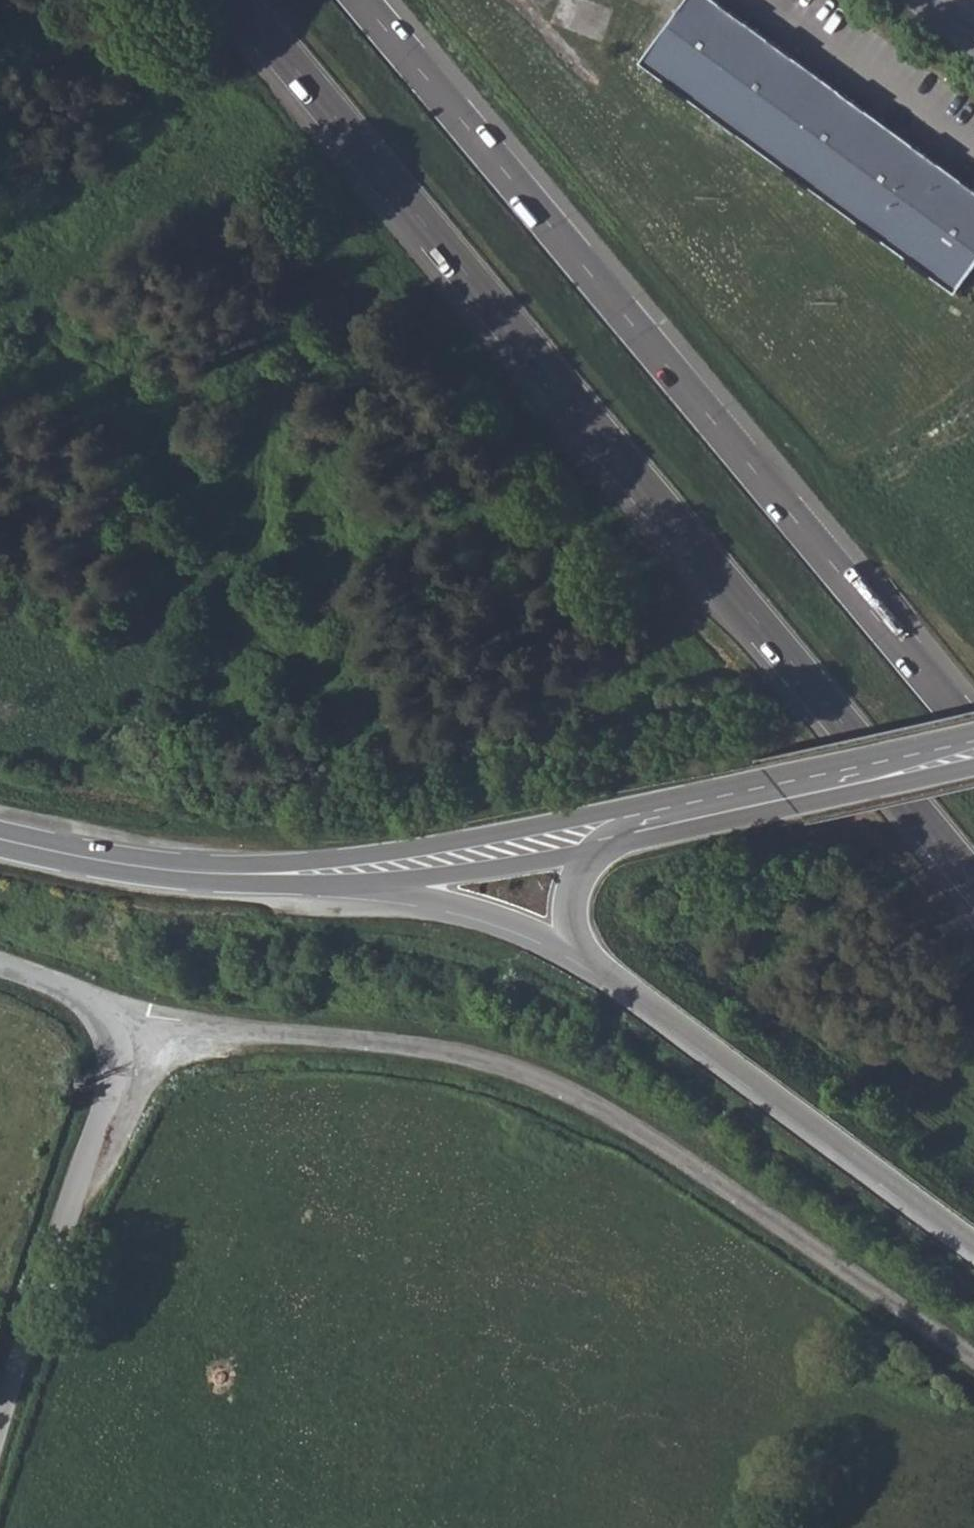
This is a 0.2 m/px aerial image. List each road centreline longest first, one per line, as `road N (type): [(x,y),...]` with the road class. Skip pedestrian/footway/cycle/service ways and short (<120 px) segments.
road 1 (trunk): [(243,0),(973,881)]
road 2 (unclassified): [(87,1008),(502,1065),(601,1110),(973,1361)]
road 3 (trunk): [(973,733),(367,0)]
road 4 (trunk): [(599,970),(973,1242)]
road 5 (unclassified): [(0,1421),(108,1101),(110,1055),(87,1008)]
road 6 (secondary): [(603,831),(973,747)]
road 7 (trunk): [(278,876),(467,912),(599,970)]
road 8 (secondary): [(278,876),(454,857),(603,831)]
road 9 (secondary): [(0,838),(166,868),(278,876)]
road 10 (trunk): [(603,831),(569,901),(574,927),(599,970)]

